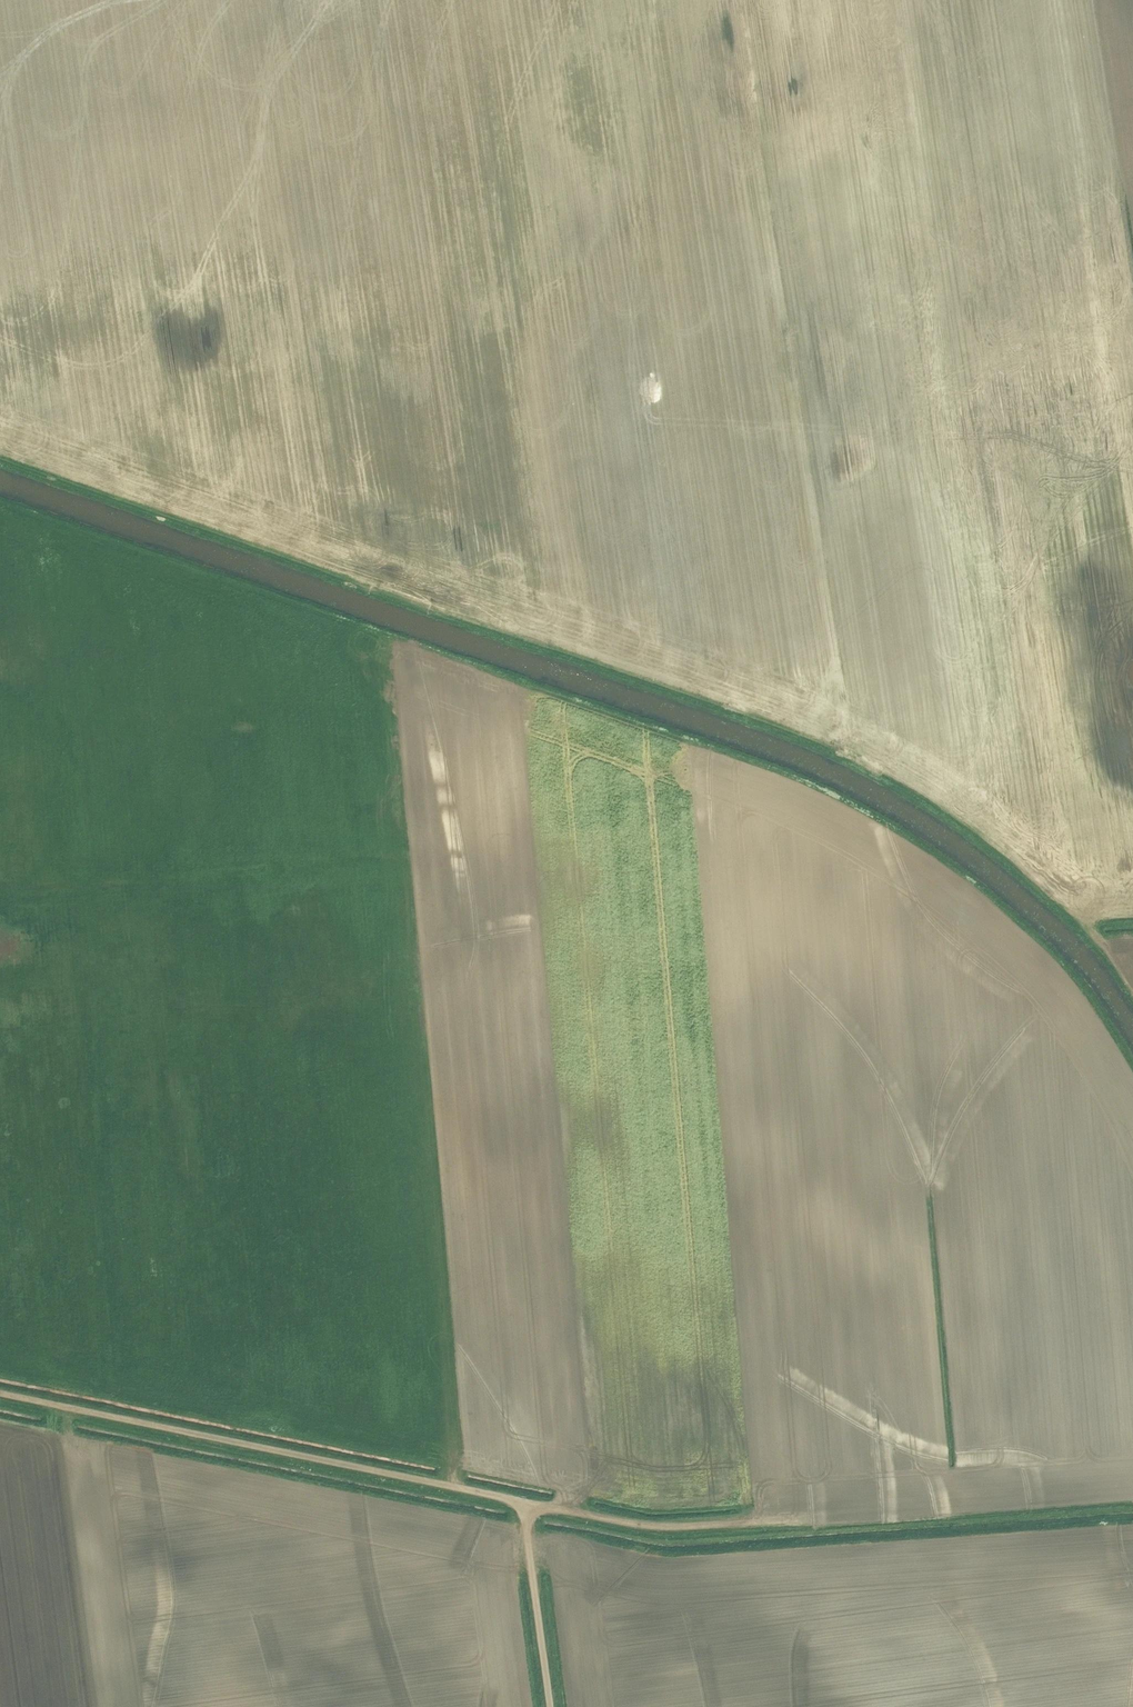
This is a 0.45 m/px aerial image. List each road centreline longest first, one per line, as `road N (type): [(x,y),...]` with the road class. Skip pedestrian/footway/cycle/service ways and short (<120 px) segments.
road 1 (track): [(523,1502),(671,1526),(750,1518)]

